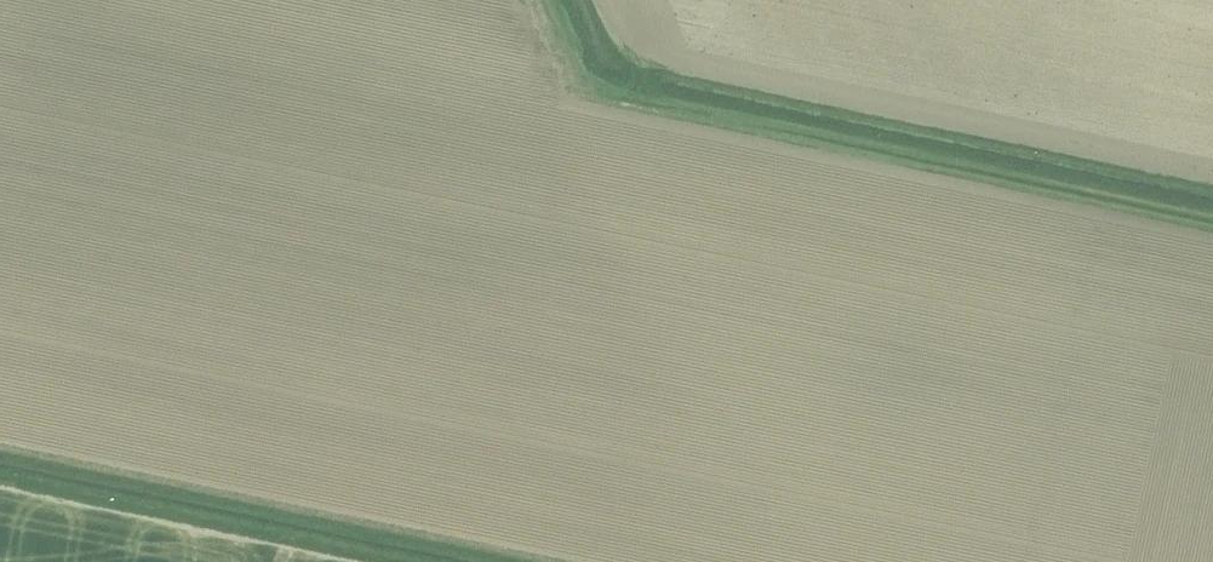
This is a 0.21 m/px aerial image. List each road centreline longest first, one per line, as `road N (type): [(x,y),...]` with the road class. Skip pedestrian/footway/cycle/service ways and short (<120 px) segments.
road 1 (track): [(604,88),(1212,226)]

